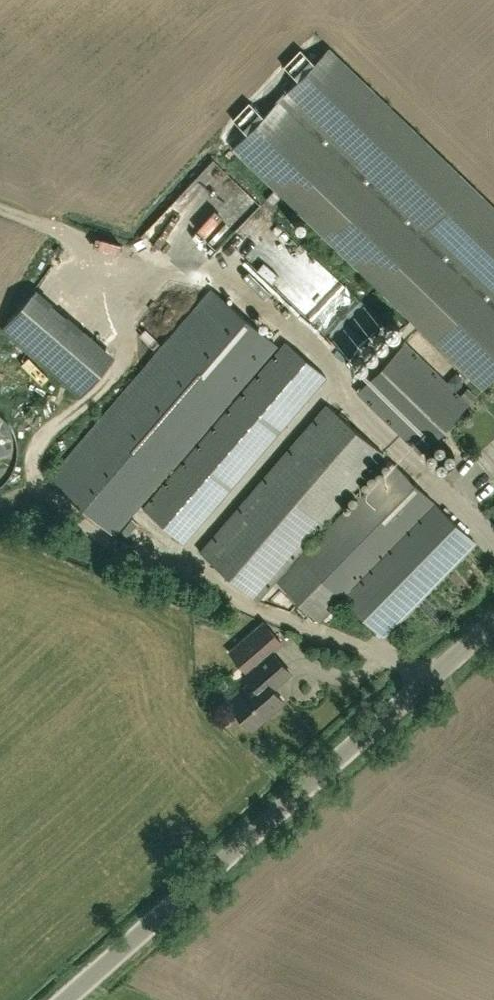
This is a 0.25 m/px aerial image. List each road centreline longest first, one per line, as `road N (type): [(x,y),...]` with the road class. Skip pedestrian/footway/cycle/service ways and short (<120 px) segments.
road 1 (unclassified): [(60,999),(493,619)]

